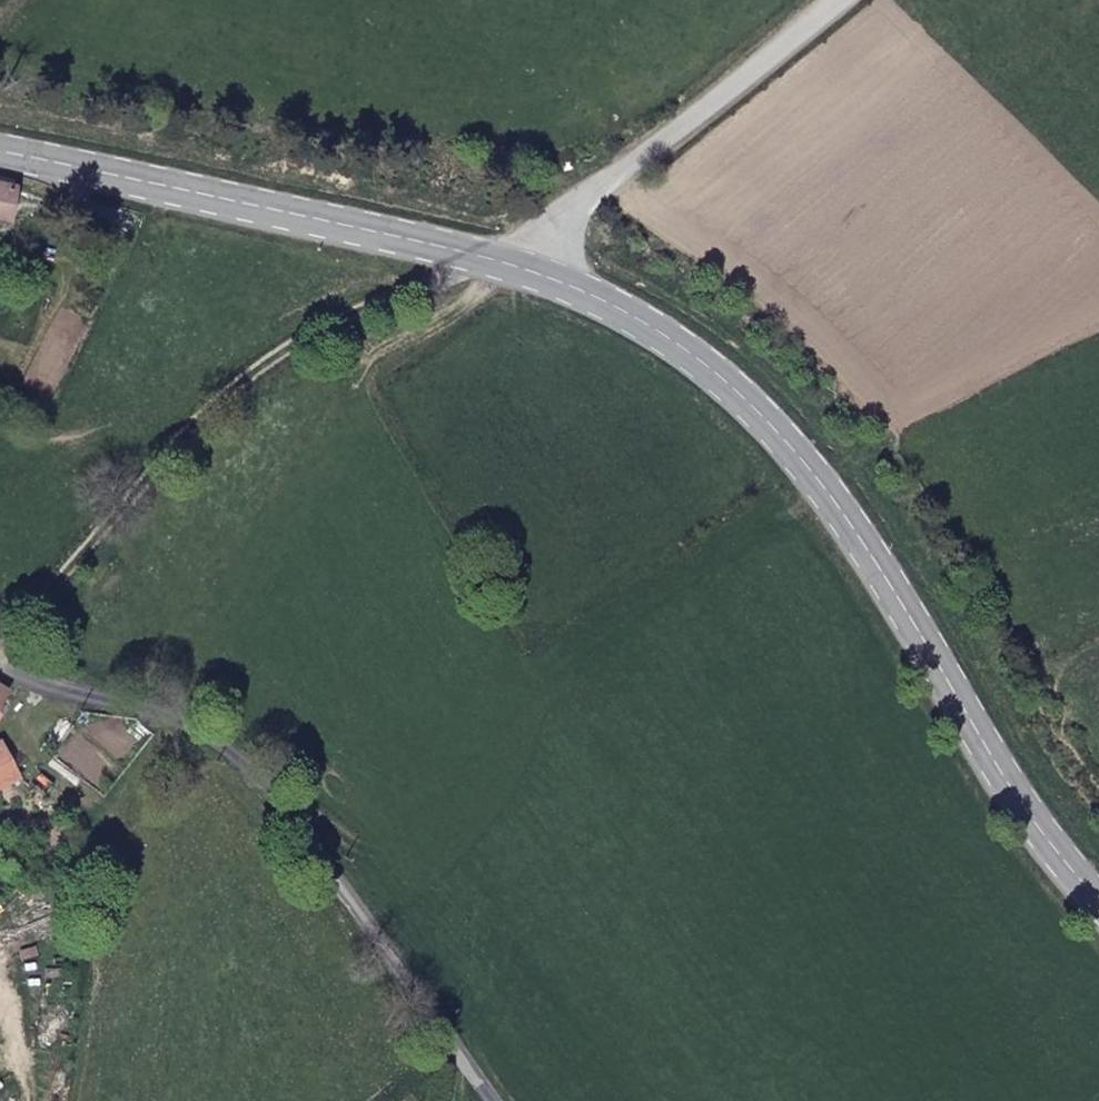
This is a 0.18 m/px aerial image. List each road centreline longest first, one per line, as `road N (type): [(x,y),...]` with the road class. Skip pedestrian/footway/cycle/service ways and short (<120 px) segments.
road 1 (secondary): [(0,151),(509,266),(583,290),(680,346),(759,410),(839,506),(1065,855),(1098,893)]
road 2 (unclassified): [(0,658),(193,731),(264,789),(494,1100)]
road 3 (track): [(509,266),(678,112),(833,0)]

